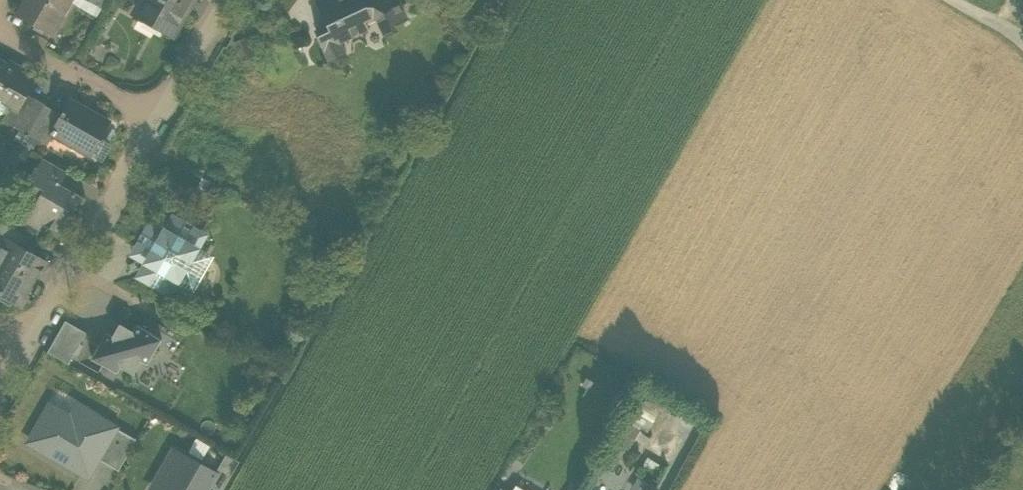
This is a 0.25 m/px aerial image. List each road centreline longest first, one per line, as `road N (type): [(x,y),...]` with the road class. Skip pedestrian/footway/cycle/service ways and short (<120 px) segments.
road 1 (residential): [(34,341),(159,120)]
road 2 (residential): [(159,120),(0,31)]
road 3 (residential): [(159,120),(227,0)]

